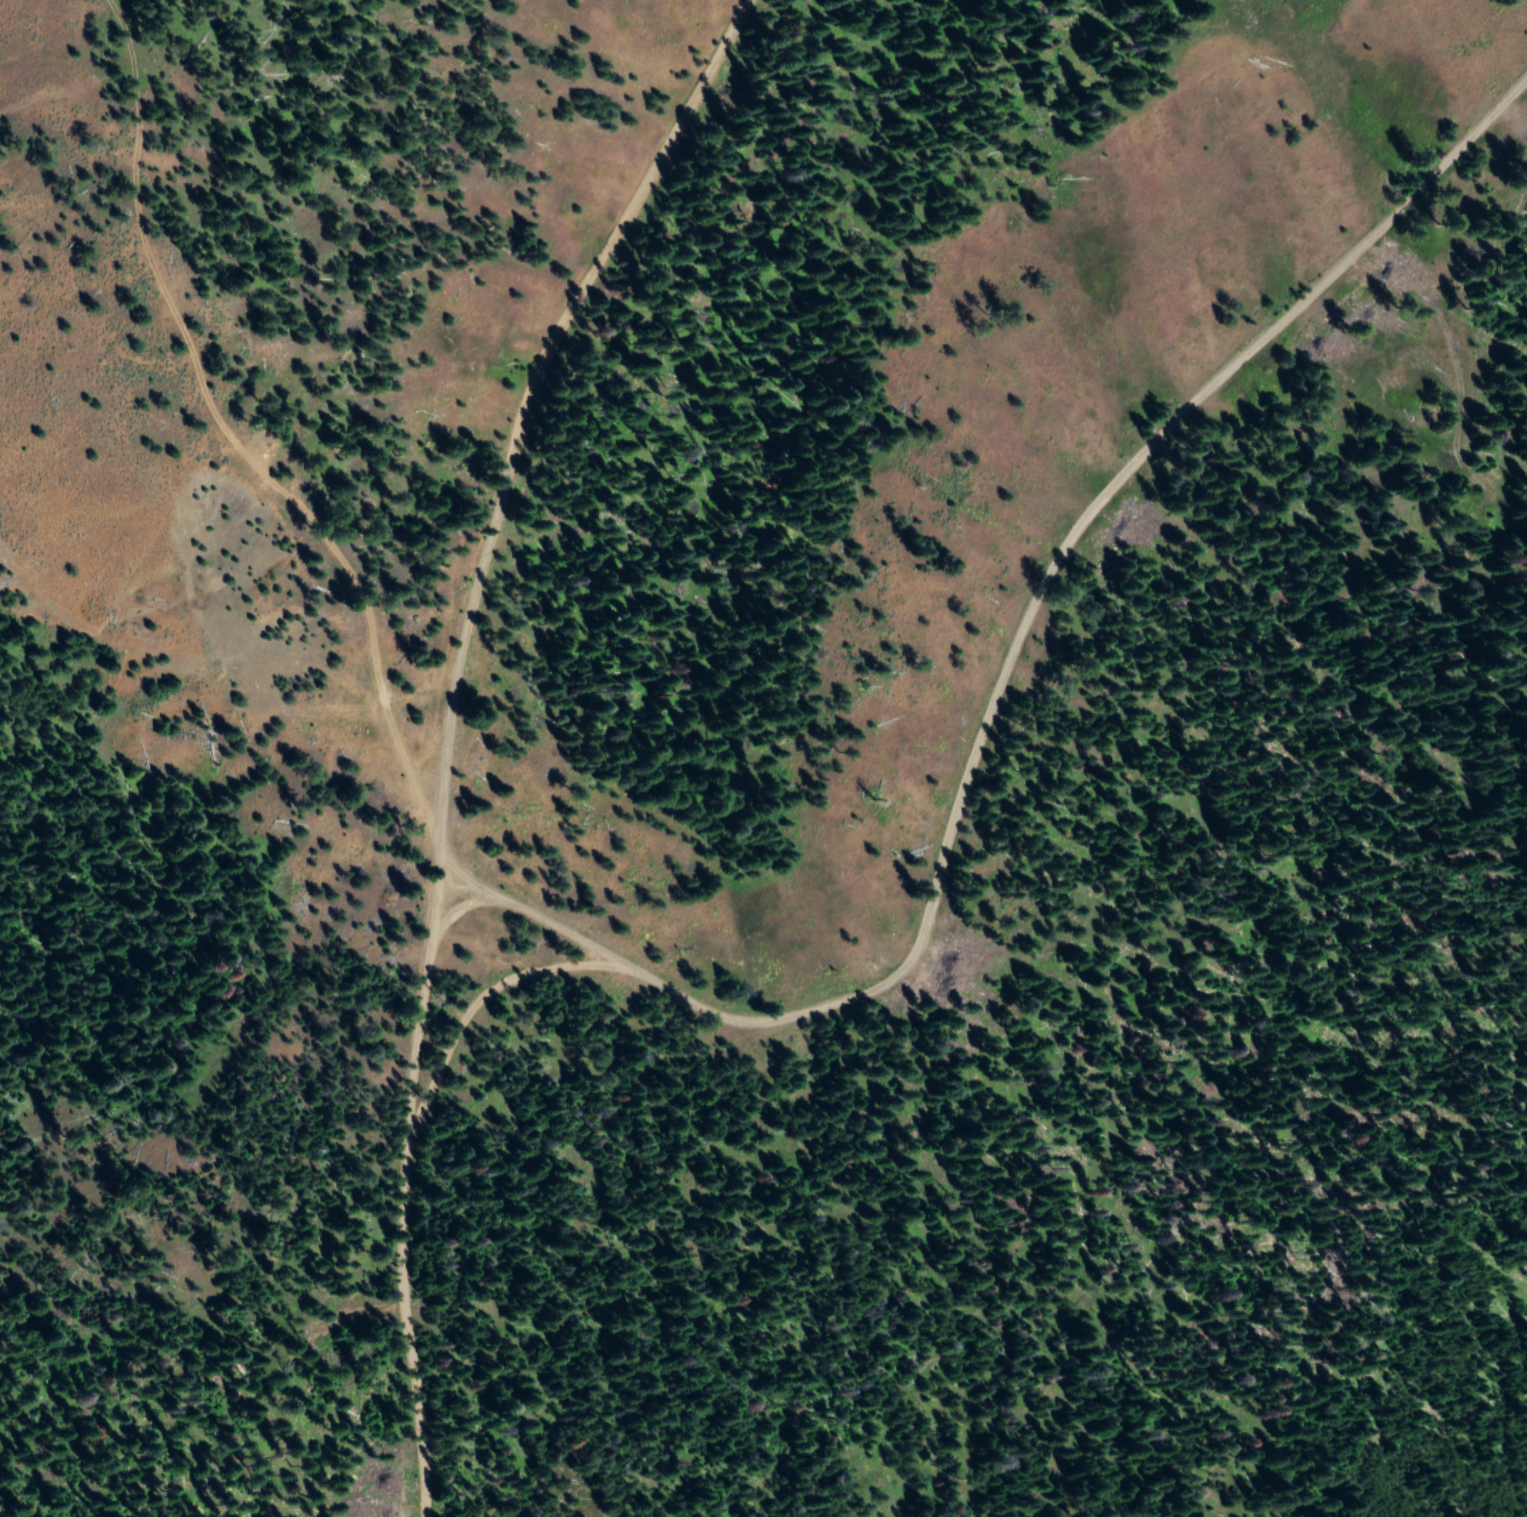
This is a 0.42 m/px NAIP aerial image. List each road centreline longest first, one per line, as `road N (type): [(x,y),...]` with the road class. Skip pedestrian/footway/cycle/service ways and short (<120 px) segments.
road 1 (residential): [(442,1516),(450,1091),(474,988),(474,861),(517,649),(613,364),(799,0)]
road 2 (residential): [(474,988),(698,1073),(855,1055),(927,1018),(975,921),(1048,649),(1096,564),(1526,138)]

